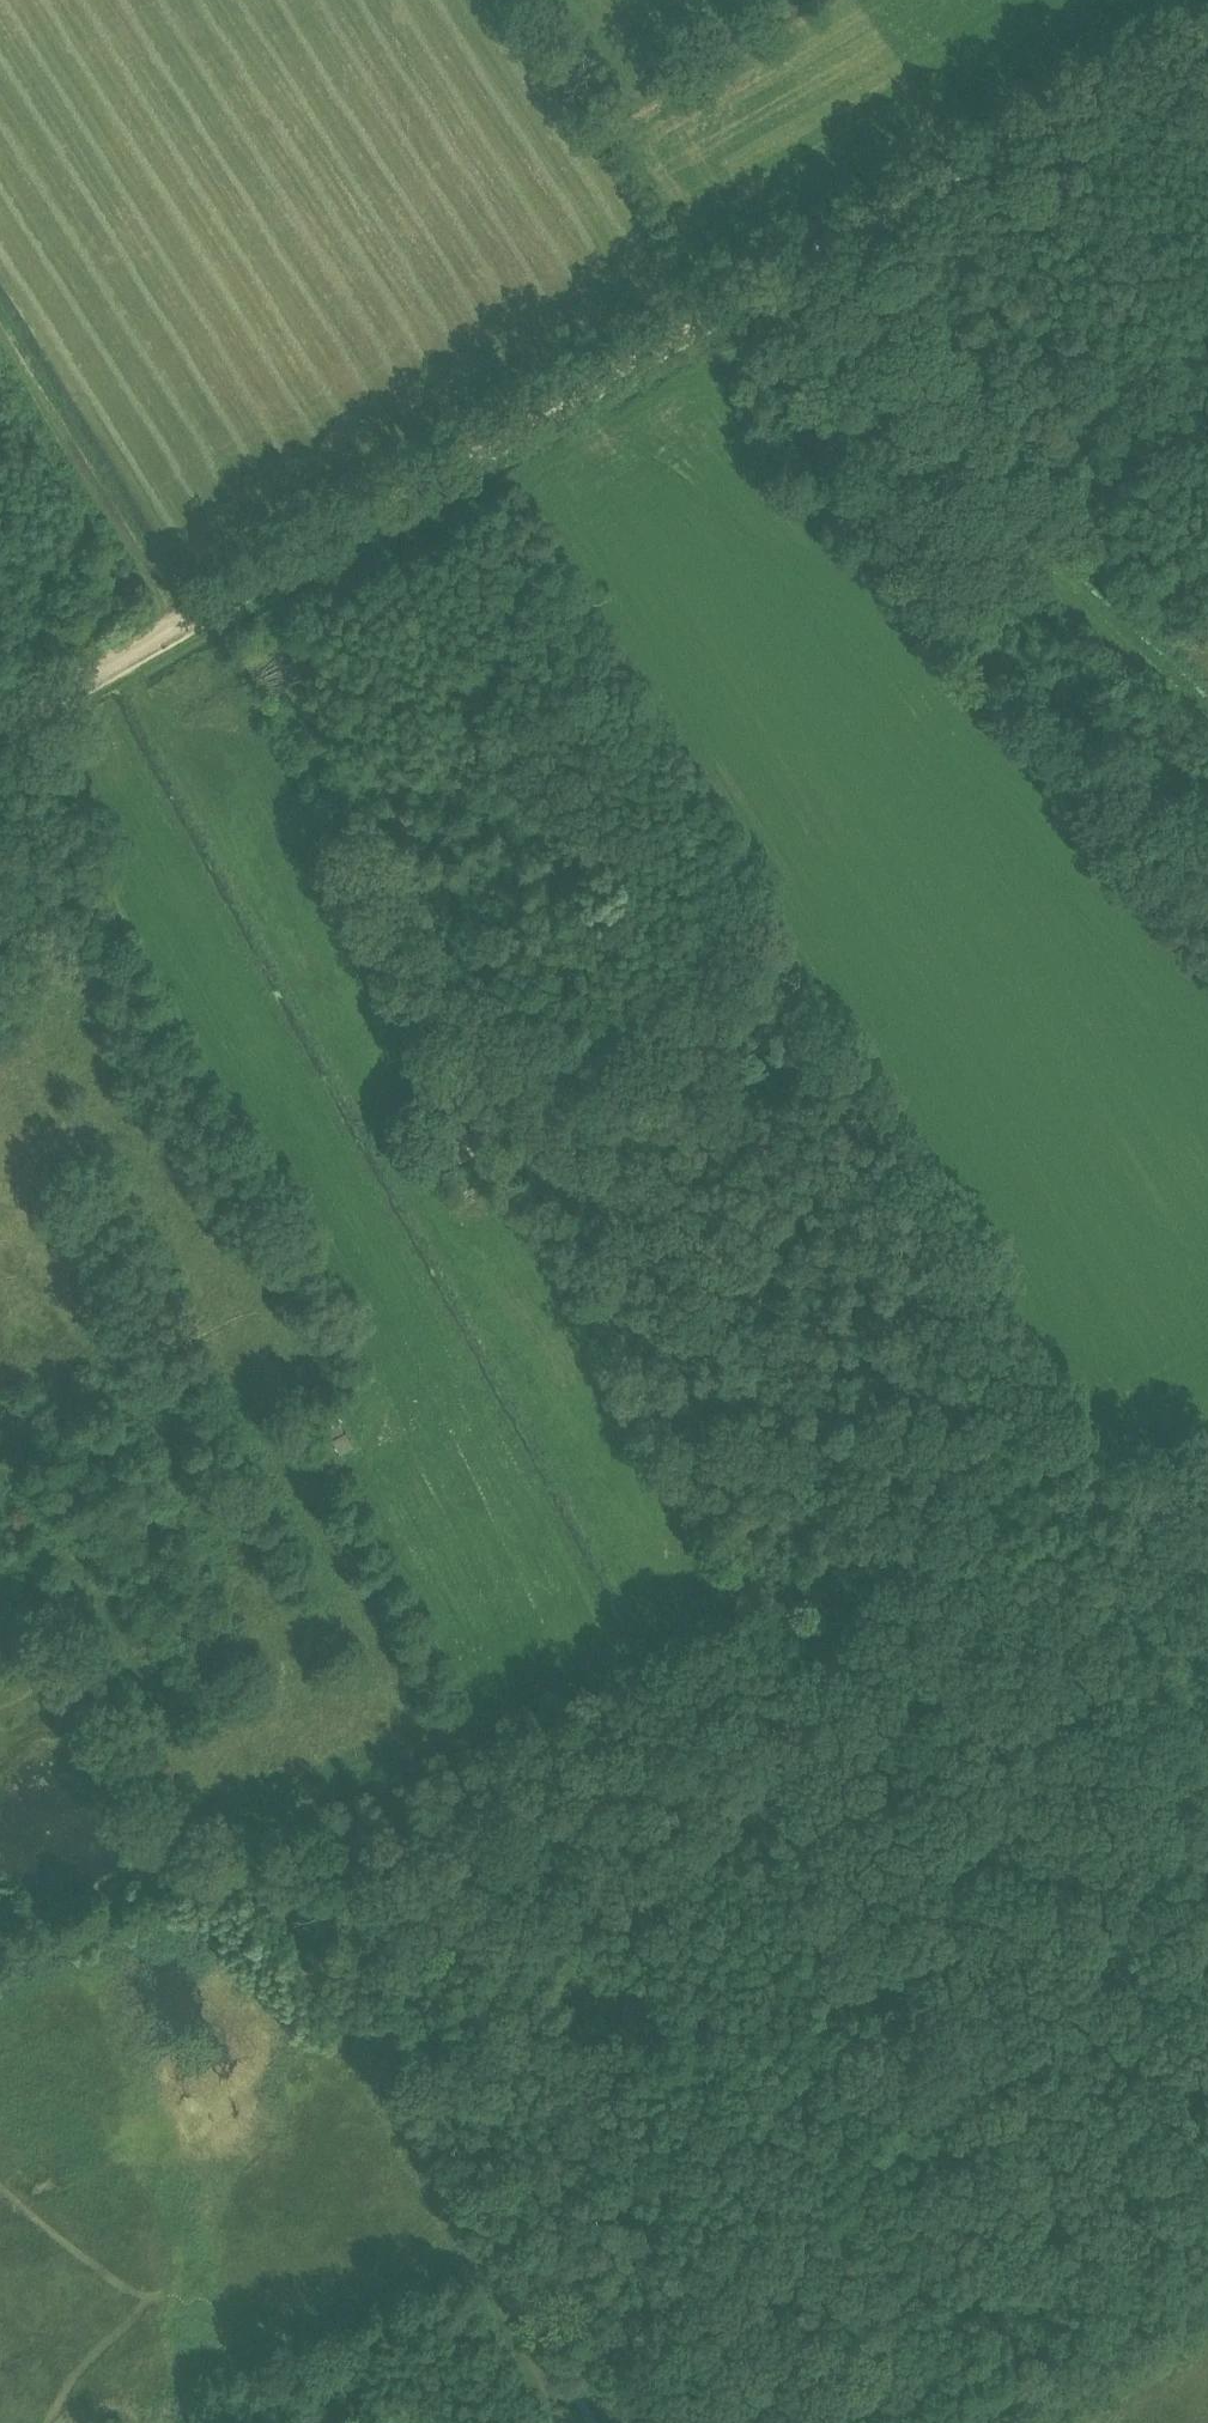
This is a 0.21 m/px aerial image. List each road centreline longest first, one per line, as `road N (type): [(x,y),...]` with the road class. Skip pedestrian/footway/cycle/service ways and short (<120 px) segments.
road 1 (track): [(0,723),(1207,26)]

